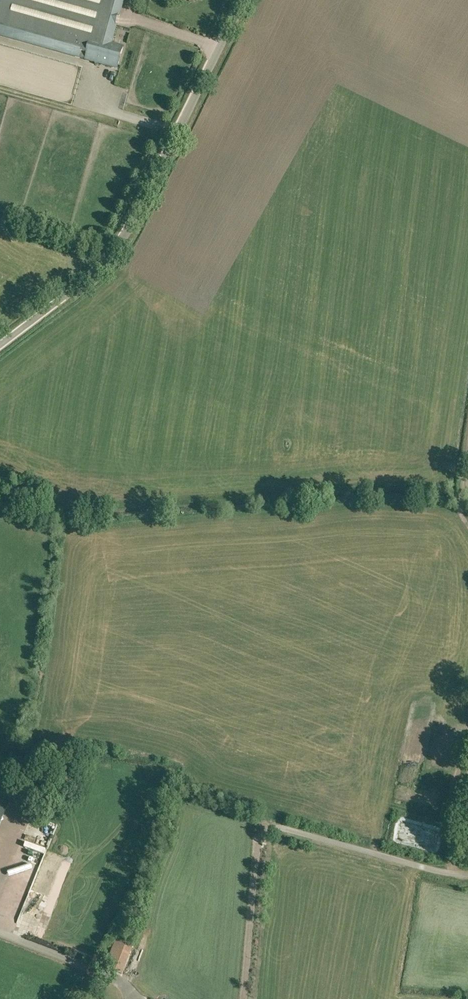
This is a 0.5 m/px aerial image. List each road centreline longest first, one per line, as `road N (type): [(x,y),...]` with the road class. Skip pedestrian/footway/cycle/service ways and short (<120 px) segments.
road 1 (unclassified): [(0,347),(108,258),(242,0)]
road 2 (unclassified): [(467,874),(281,827),(258,841)]

